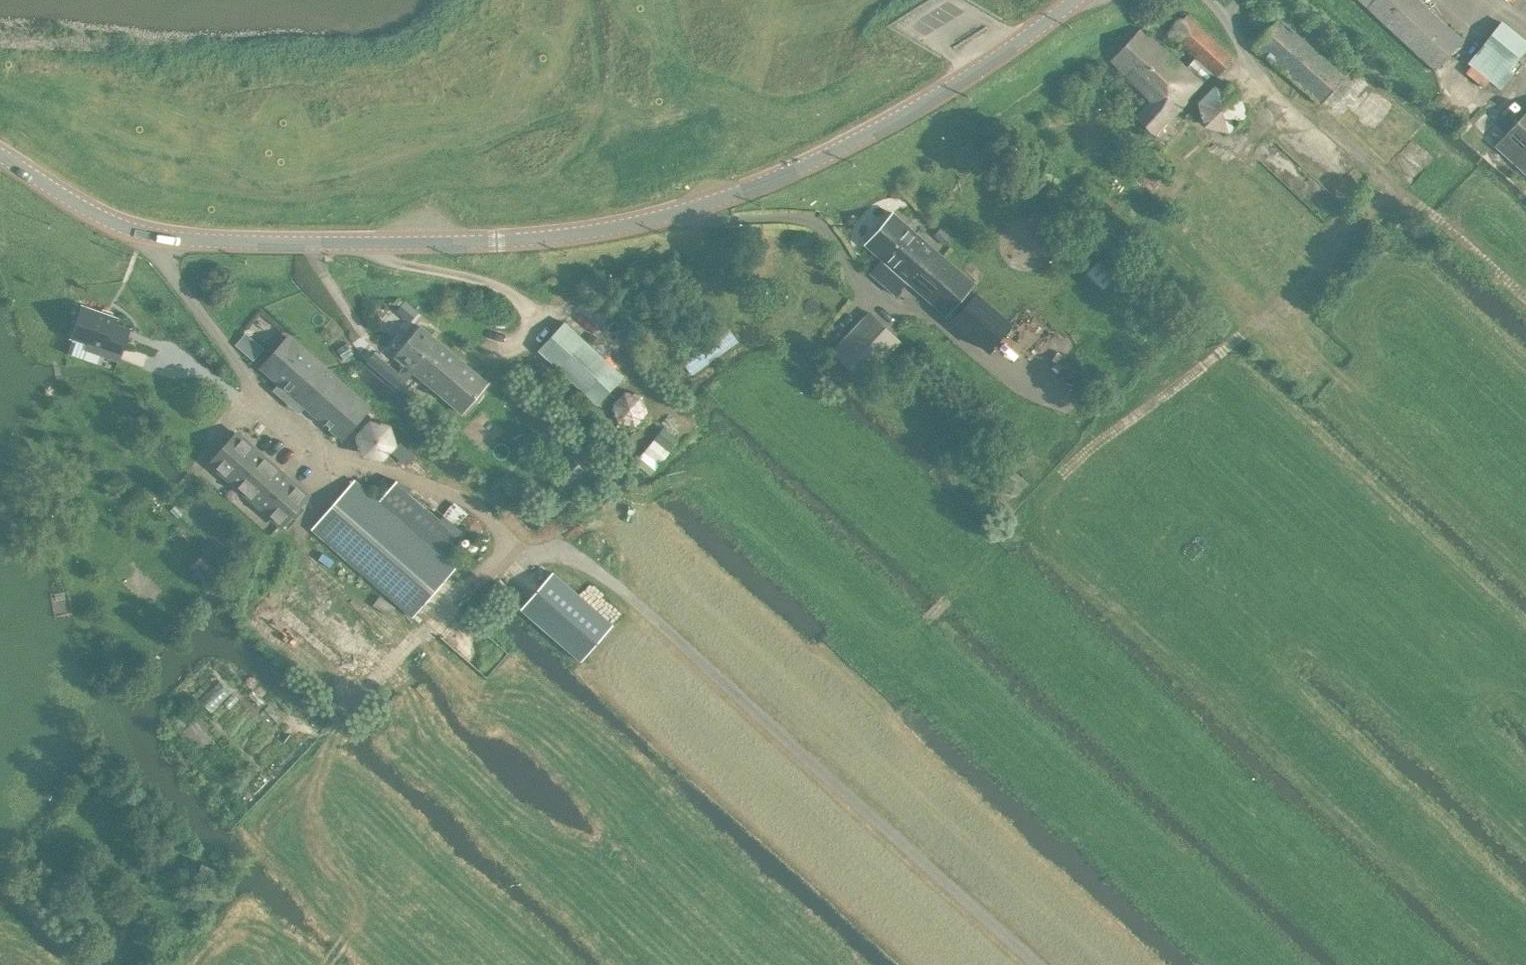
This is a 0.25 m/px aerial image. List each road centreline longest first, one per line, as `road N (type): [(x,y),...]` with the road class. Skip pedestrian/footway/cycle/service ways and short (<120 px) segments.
road 1 (tertiary): [(0,154),(97,215),(163,237),(367,245),(538,238),(706,202),(807,162),(959,81),(1076,0)]
road 2 (track): [(336,463),(405,471),(514,558),(566,560),(604,571),(1040,964)]
road 3 (track): [(1525,299),(1383,180)]

